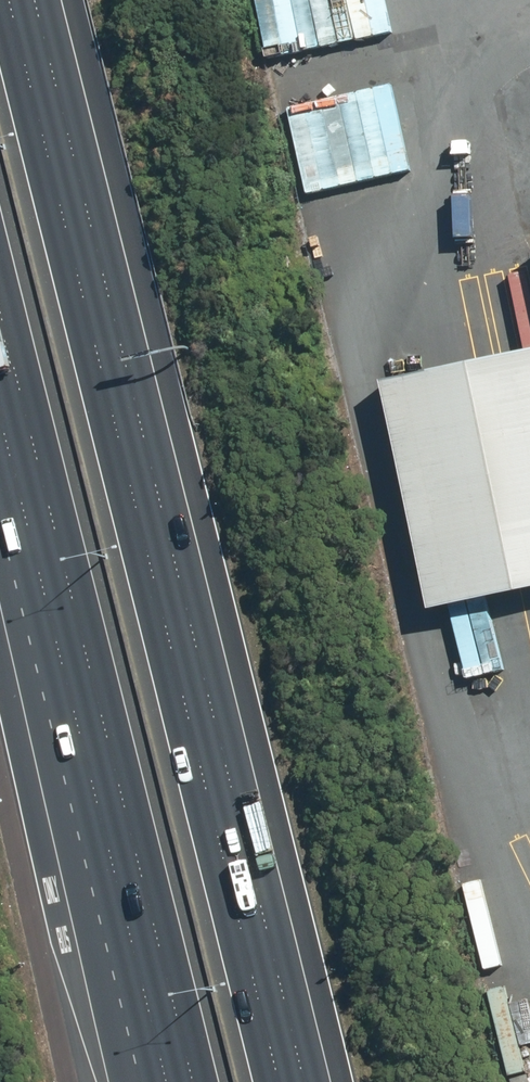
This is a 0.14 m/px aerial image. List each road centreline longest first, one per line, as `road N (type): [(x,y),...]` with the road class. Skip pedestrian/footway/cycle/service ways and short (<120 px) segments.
road 1 (motorway): [(9,0),(277,1081)]
road 2 (motorway): [(154,922),(0,304)]
road 3 (motorway): [(192,1081),(154,922)]
road 4 (motorway): [(169,1081),(154,922)]

